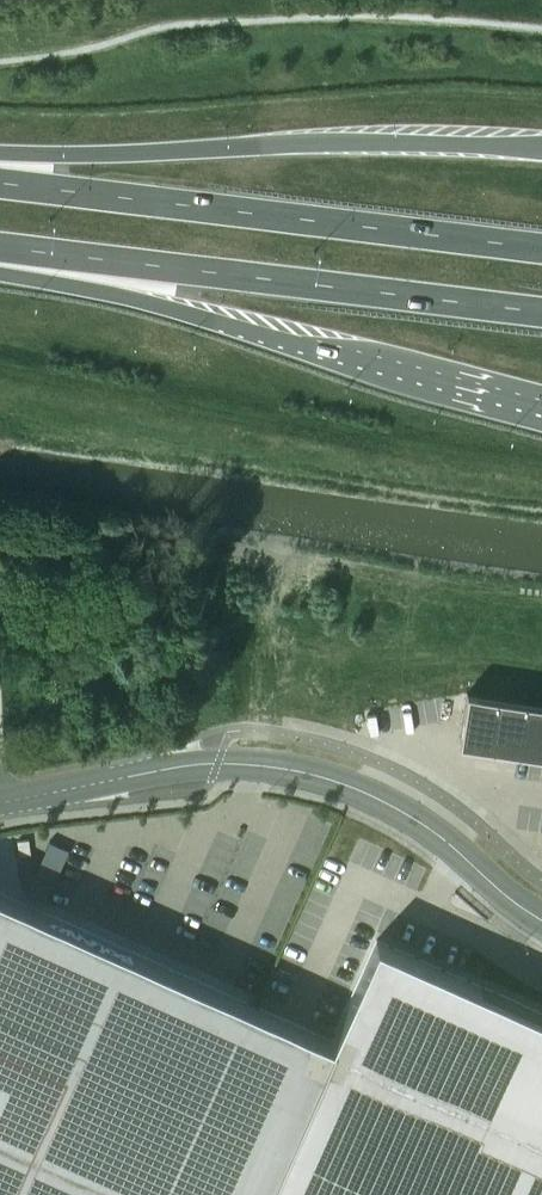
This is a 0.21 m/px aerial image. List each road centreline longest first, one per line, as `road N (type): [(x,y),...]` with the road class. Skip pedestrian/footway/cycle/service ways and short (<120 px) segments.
road 1 (primary): [(0,273),(146,301),(541,409)]
road 2 (track): [(541,26),(408,15),(203,21),(0,62)]
road 3 (primary): [(0,247),(541,313)]
road 4 (primary): [(541,249),(0,183)]
road 5 (primary): [(541,148),(375,141),(0,152)]
road 6 (unclassified): [(541,917),(506,896),(434,830),(364,790),(299,770),(218,761),(91,783)]

